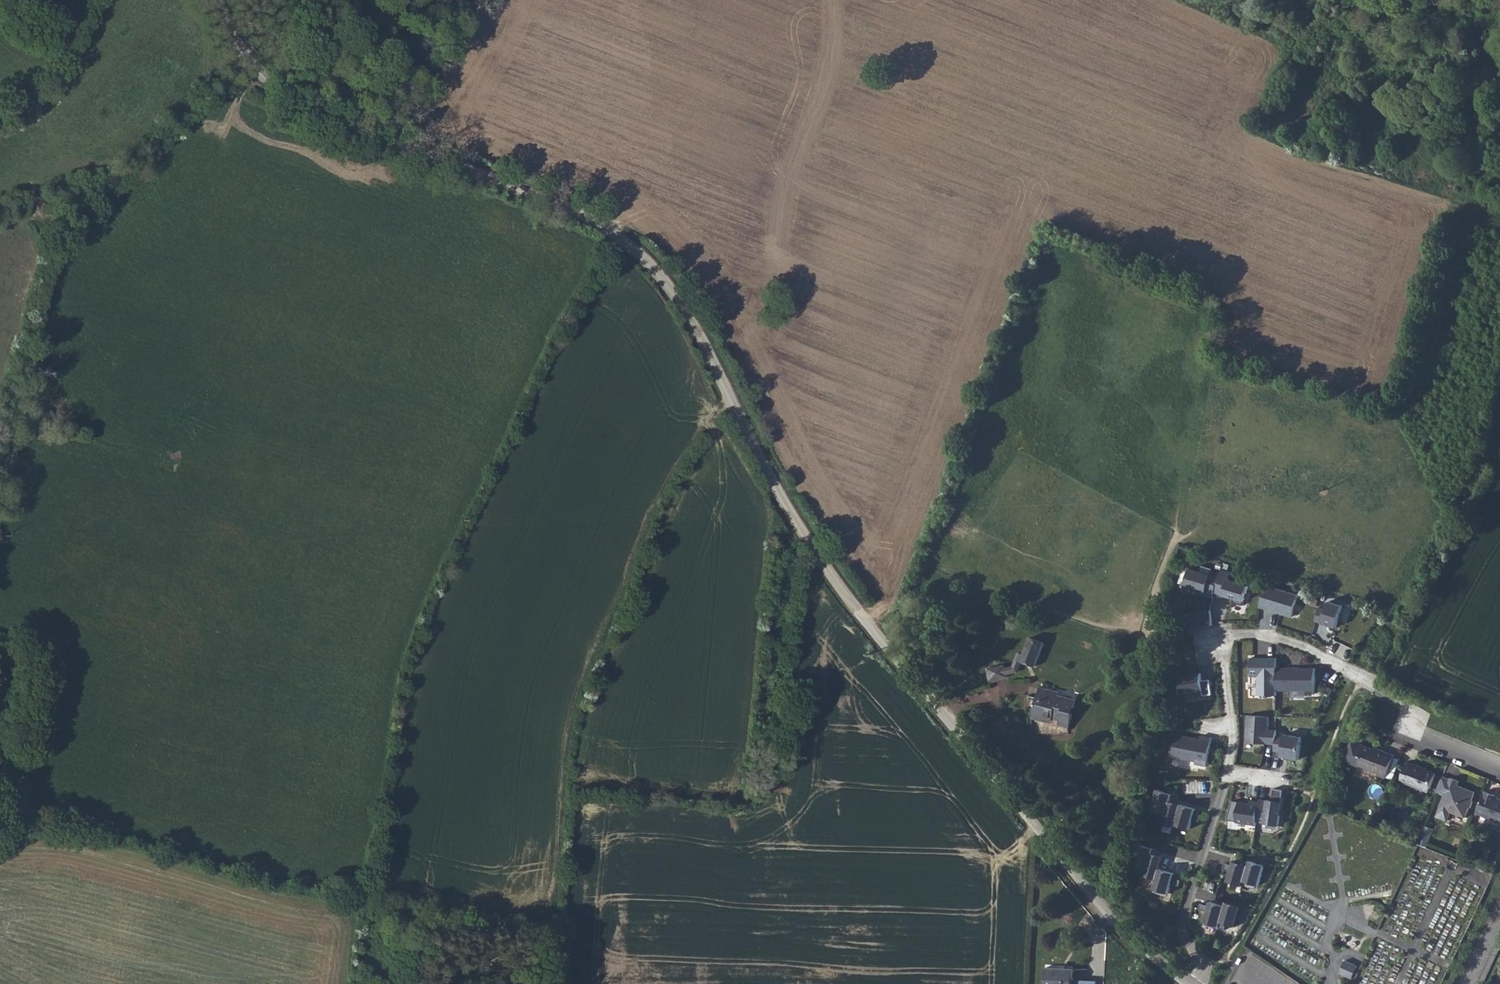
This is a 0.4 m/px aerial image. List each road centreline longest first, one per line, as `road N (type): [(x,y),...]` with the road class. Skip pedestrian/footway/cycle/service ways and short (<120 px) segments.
road 1 (unclassified): [(804,537),(725,373),(658,274),(598,224),(304,106),(229,36),(211,0)]
road 2 (residential): [(1189,983),(1085,886),(804,537)]
road 3 (residential): [(1412,729),(1405,706),(1308,648),(1271,635),(1228,640),(1232,736),(1225,781),(1180,922),(1203,964),(1197,983)]

